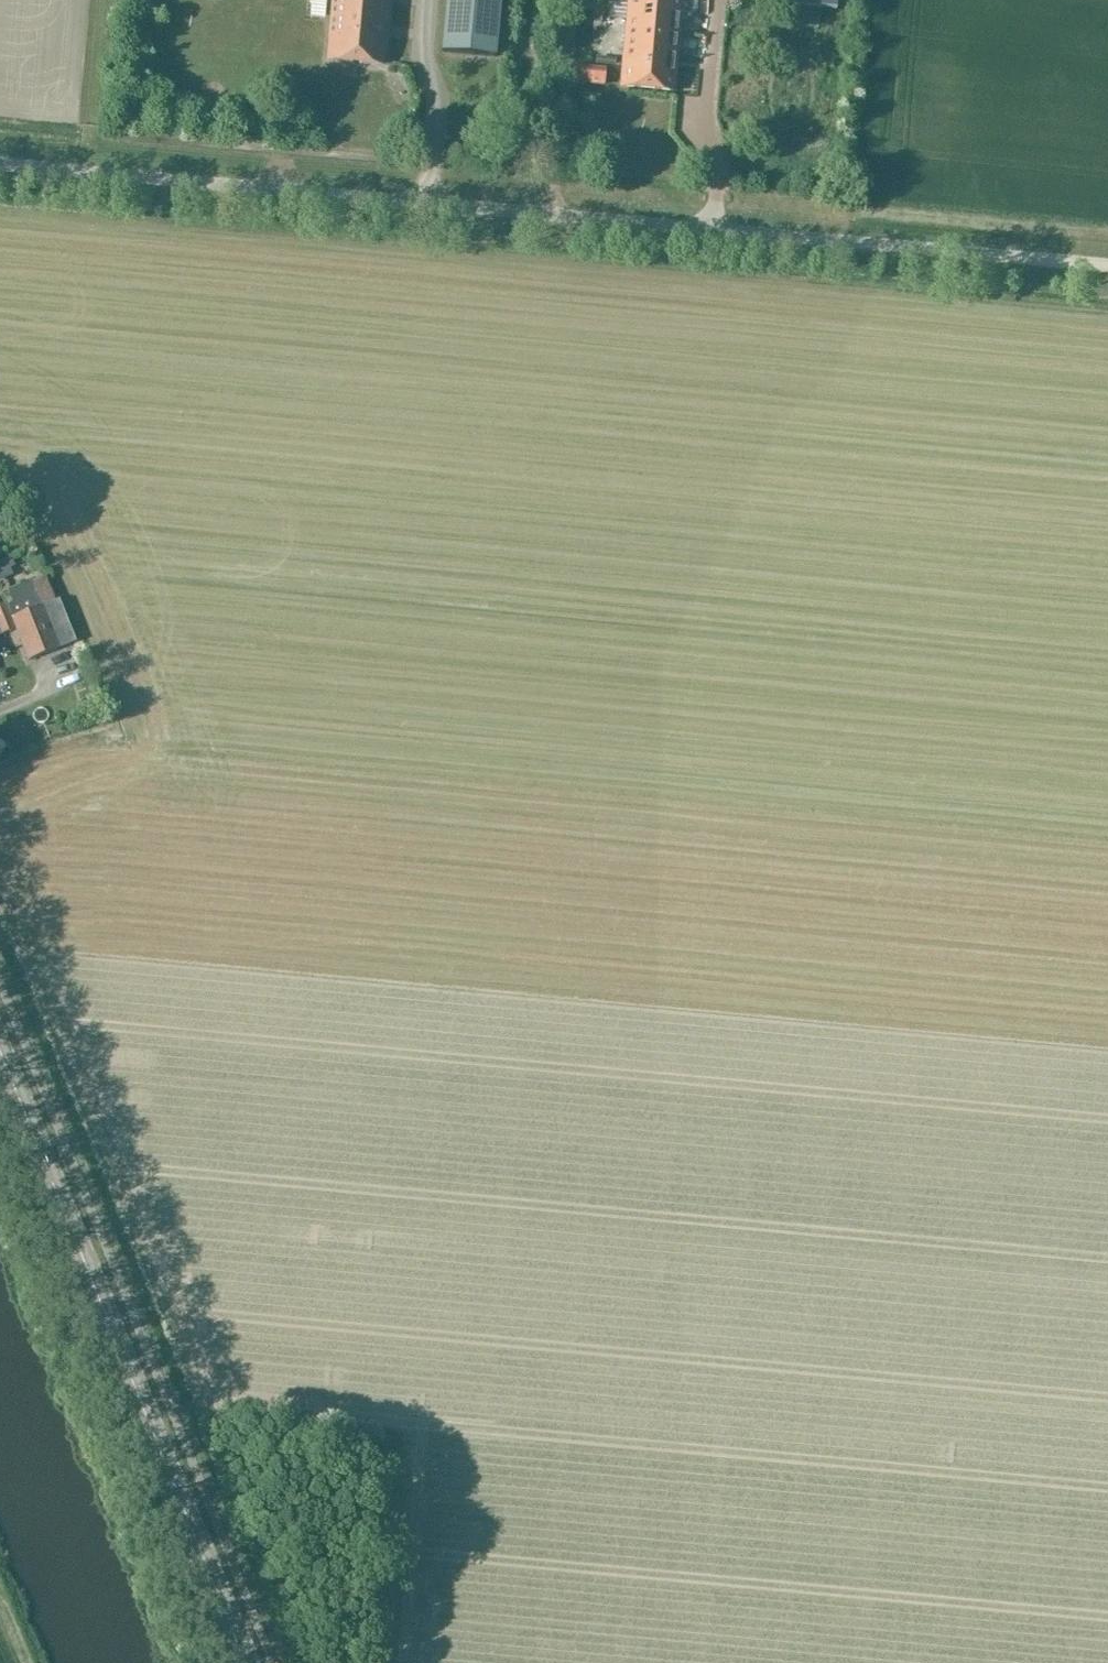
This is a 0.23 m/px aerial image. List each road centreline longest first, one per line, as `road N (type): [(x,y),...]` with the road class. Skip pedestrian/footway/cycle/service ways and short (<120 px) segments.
road 1 (unclassified): [(1107,268),(0,164)]
road 2 (tertiary): [(244,1662),(0,1051)]

